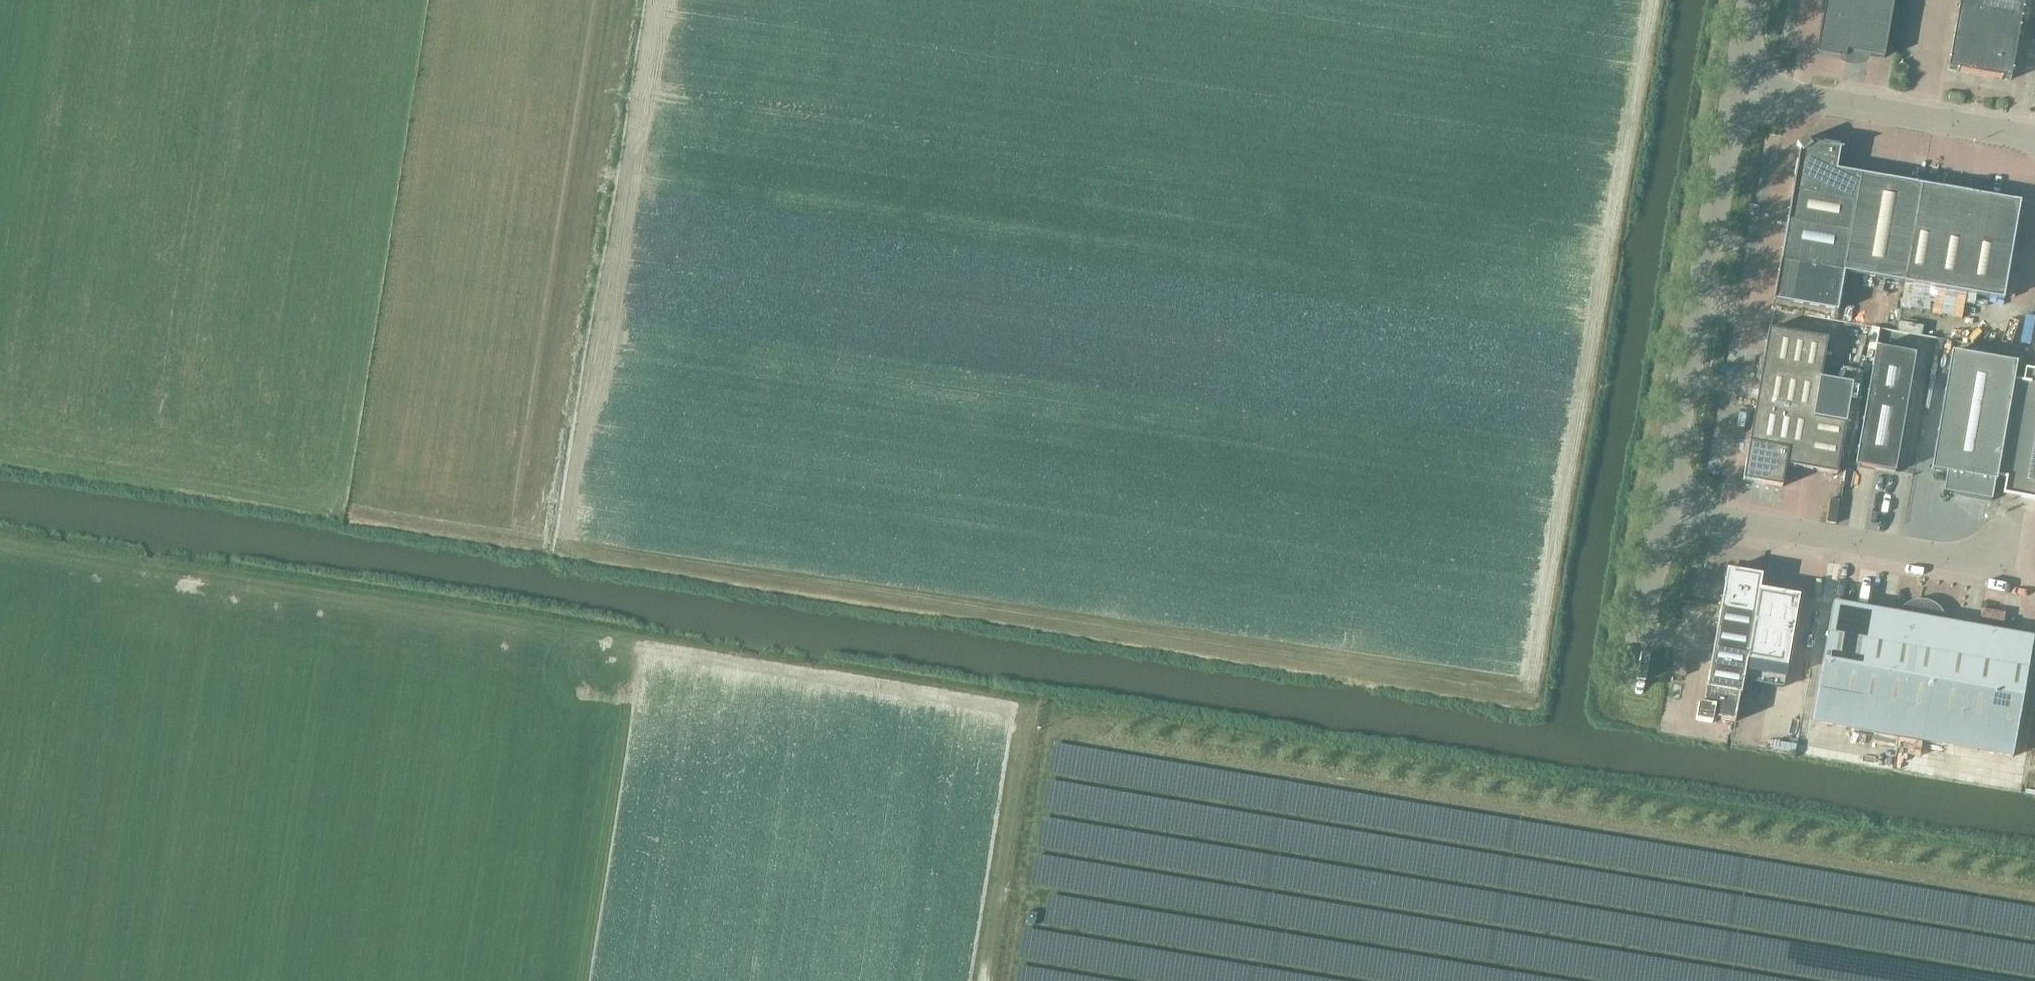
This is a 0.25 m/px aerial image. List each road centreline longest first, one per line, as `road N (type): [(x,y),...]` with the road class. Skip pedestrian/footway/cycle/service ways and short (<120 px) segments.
road 1 (unclassified): [(1666,501),(1738,82)]
road 2 (unclassified): [(2012,521),(2002,571),(1666,501)]
road 3 (unclassified): [(2034,138),(1738,82)]
road 4 (unclassified): [(1629,689),(1666,501)]

